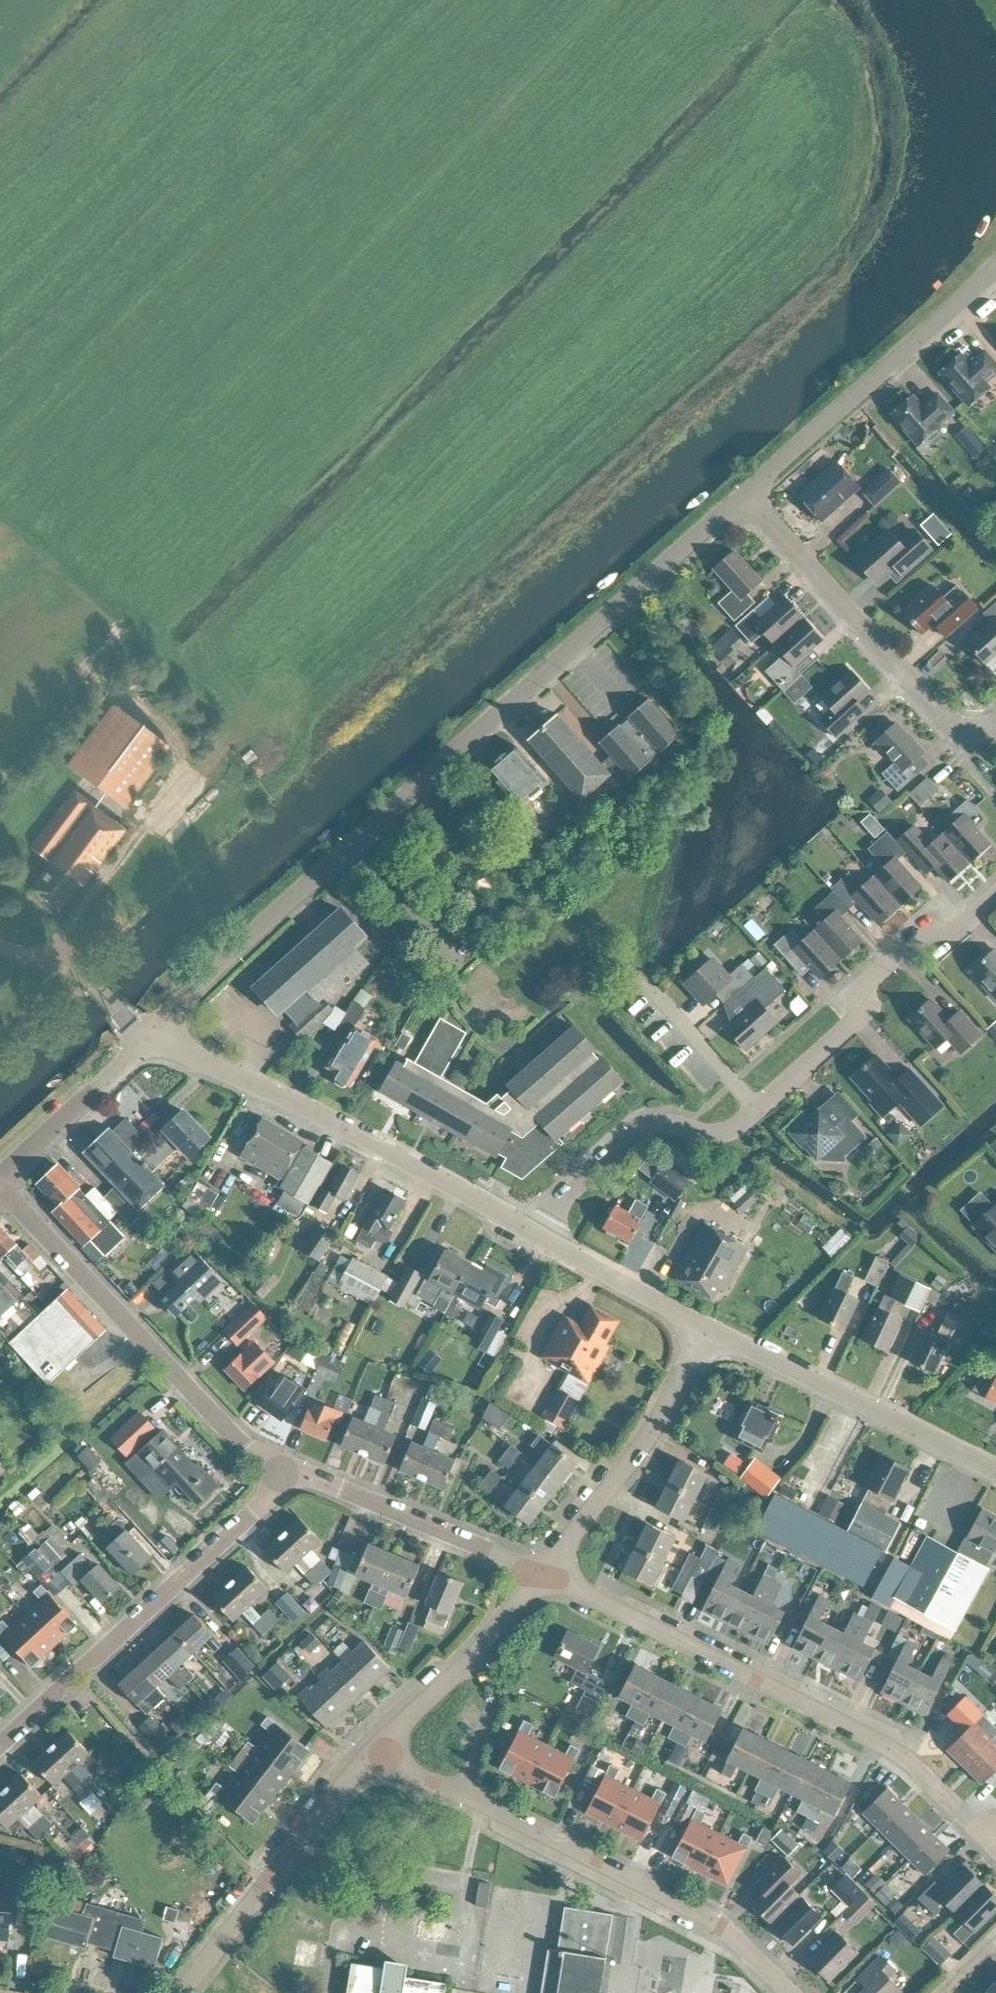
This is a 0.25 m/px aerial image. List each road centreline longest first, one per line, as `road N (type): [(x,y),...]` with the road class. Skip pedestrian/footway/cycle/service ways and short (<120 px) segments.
road 1 (tertiary): [(145,1037),(746,493)]
road 2 (residential): [(539,1237),(560,1194),(629,1130),(651,1117),(709,1132),(733,1130),(863,1012),(866,984),(921,933),(951,933),(995,896)]
road 3 (residential): [(995,1834),(877,1736),(546,1573)]
road 4 (residential): [(539,1237),(204,1060),(145,1037)]
road 5 (residential): [(291,1470),(243,1445),(0,1184)]
road 6 (residential): [(0,1743),(291,1470)]
road 7 (residential): [(791,1992),(733,1933),(463,1793)]
road 8 (residential): [(995,726),(949,730),(746,493)]
road 9 (tertiary): [(746,493),(995,268)]
road 10 (residential): [(995,1473),(708,1330)]
road 11 (residential): [(183,1992),(333,1793),(378,1746)]
road 12 (residential): [(546,1573),(662,1414),(708,1330)]
road 13 (residential): [(546,1573),(291,1470)]
road 14 (tertiary): [(0,1174),(145,1037)]
road 15 (residential): [(708,1330),(539,1237)]
road 16 (unclassified): [(145,1037),(80,972),(0,944)]
road 17 (residential): [(463,1793),(504,1726),(506,1655),(496,1630)]
road 18 (residential): [(378,1746),(496,1630)]

